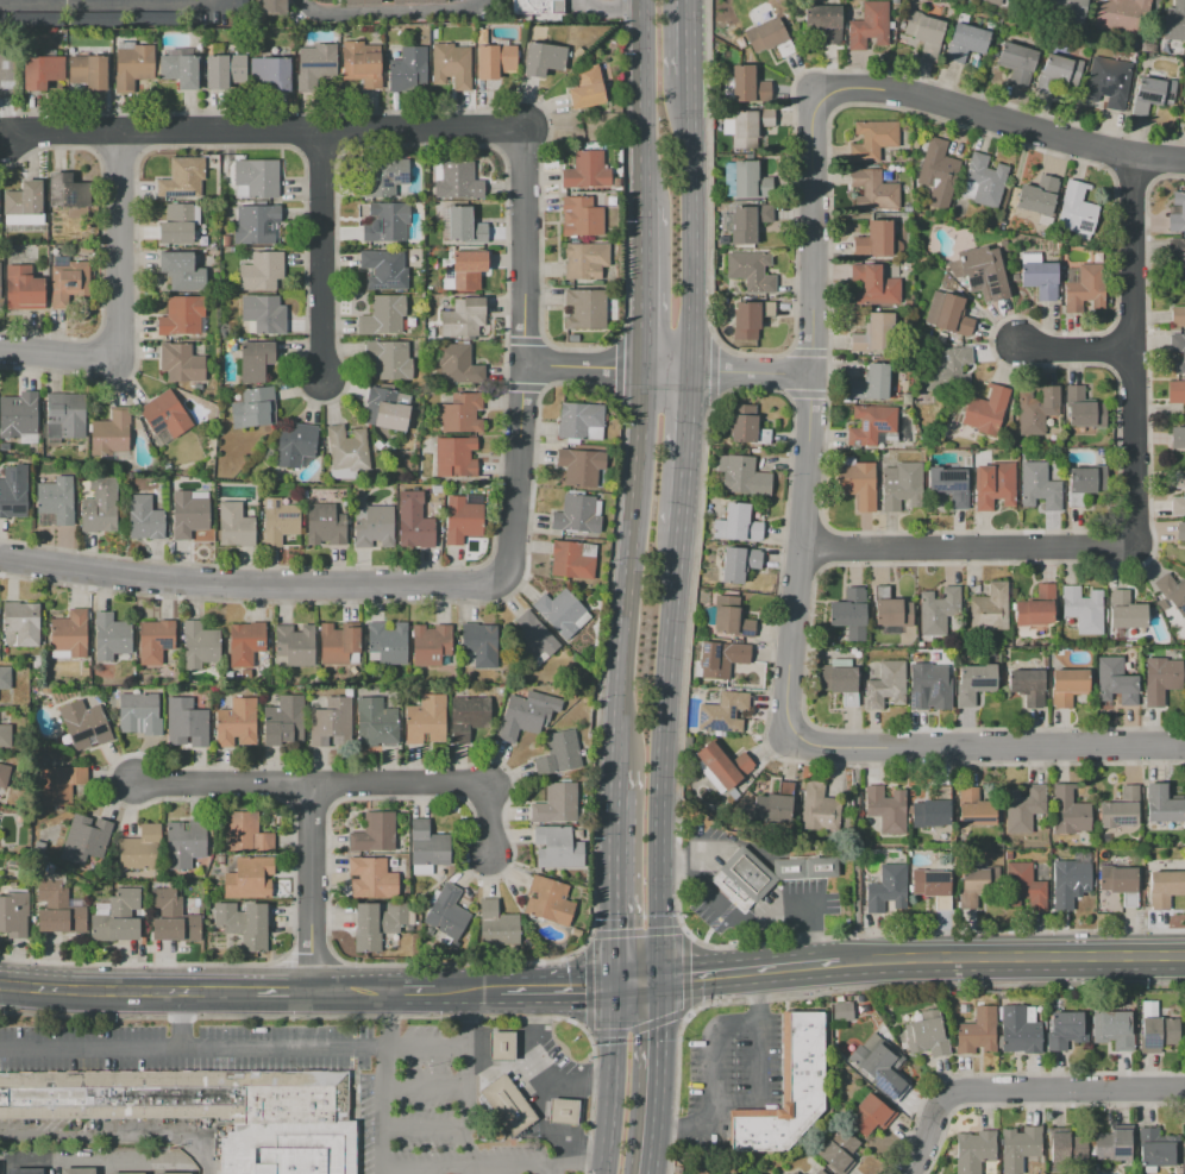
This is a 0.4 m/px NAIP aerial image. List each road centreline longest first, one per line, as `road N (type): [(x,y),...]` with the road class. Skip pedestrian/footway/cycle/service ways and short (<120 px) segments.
road 1 (residential): [(820,94),(809,113),(810,371),(784,709),(792,733)]
road 2 (residential): [(521,130),(86,130),(18,132),(0,140)]
road 3 (residential): [(0,558),(278,588),(484,586),(502,575)]
road 4 (secondary): [(663,981),(666,733),(683,535)]
road 5 (residential): [(521,130),(521,391),(502,575)]
road 6 (residential): [(134,783),(483,785),(487,862)]
road 7 (secondary): [(641,368),(619,771)]
road 8 (residential): [(792,733),(816,746),(1184,745)]
road 9 (residential): [(1133,158),(1129,542)]
road 10 (residential): [(820,94),(890,88),(1133,158),(1184,162)]
road 11 (secondary): [(842,967),(1184,959)]
road 12 (residential): [(798,548),(1129,542)]
road 13 (secondary): [(697,369),(692,73)]
road 14 (residential): [(521,365),(810,371)]
road 15 (secondary): [(0,981),(256,988)]
road 16 (residential): [(1184,1090),(971,1091),(939,1099)]
road 17 (residential): [(318,130),(320,375)]
road 18 (residential): [(117,130),(113,359)]
road 19 (secondary): [(619,771),(613,984)]
road 20 (secondary): [(647,0),(644,208)]
road 21 (residential): [(308,784),(311,990)]
road 22 (secondary): [(645,1173),(663,981)]
road 23 (residential): [(484,0),(459,11),(314,12),(299,0)]
road 24 (secondary): [(613,984),(600,1173)]
road 25 (secondary): [(663,981),(842,967)]
road 26 (secondary): [(683,535),(697,369)]
road 27 (secondary): [(644,208),(641,368)]

